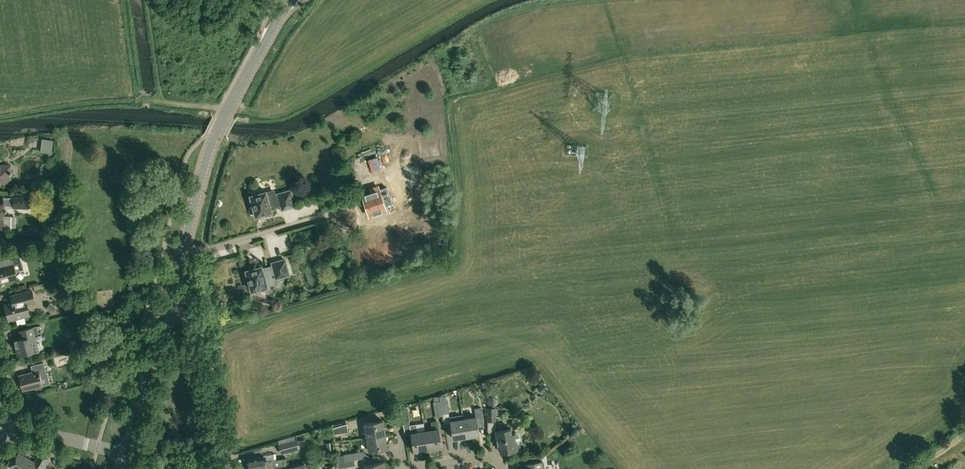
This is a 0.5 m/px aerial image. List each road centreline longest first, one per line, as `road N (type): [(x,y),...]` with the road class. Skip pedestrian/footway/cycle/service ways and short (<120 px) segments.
road 1 (tertiary): [(184,249),(203,170),(292,0)]
road 2 (residential): [(227,468),(205,336),(196,321),(168,309)]
road 3 (tertiary): [(128,453),(168,309)]
road 4 (residential): [(184,249),(198,252),(324,216)]
road 5 (residential): [(503,468),(488,452),(396,468)]

